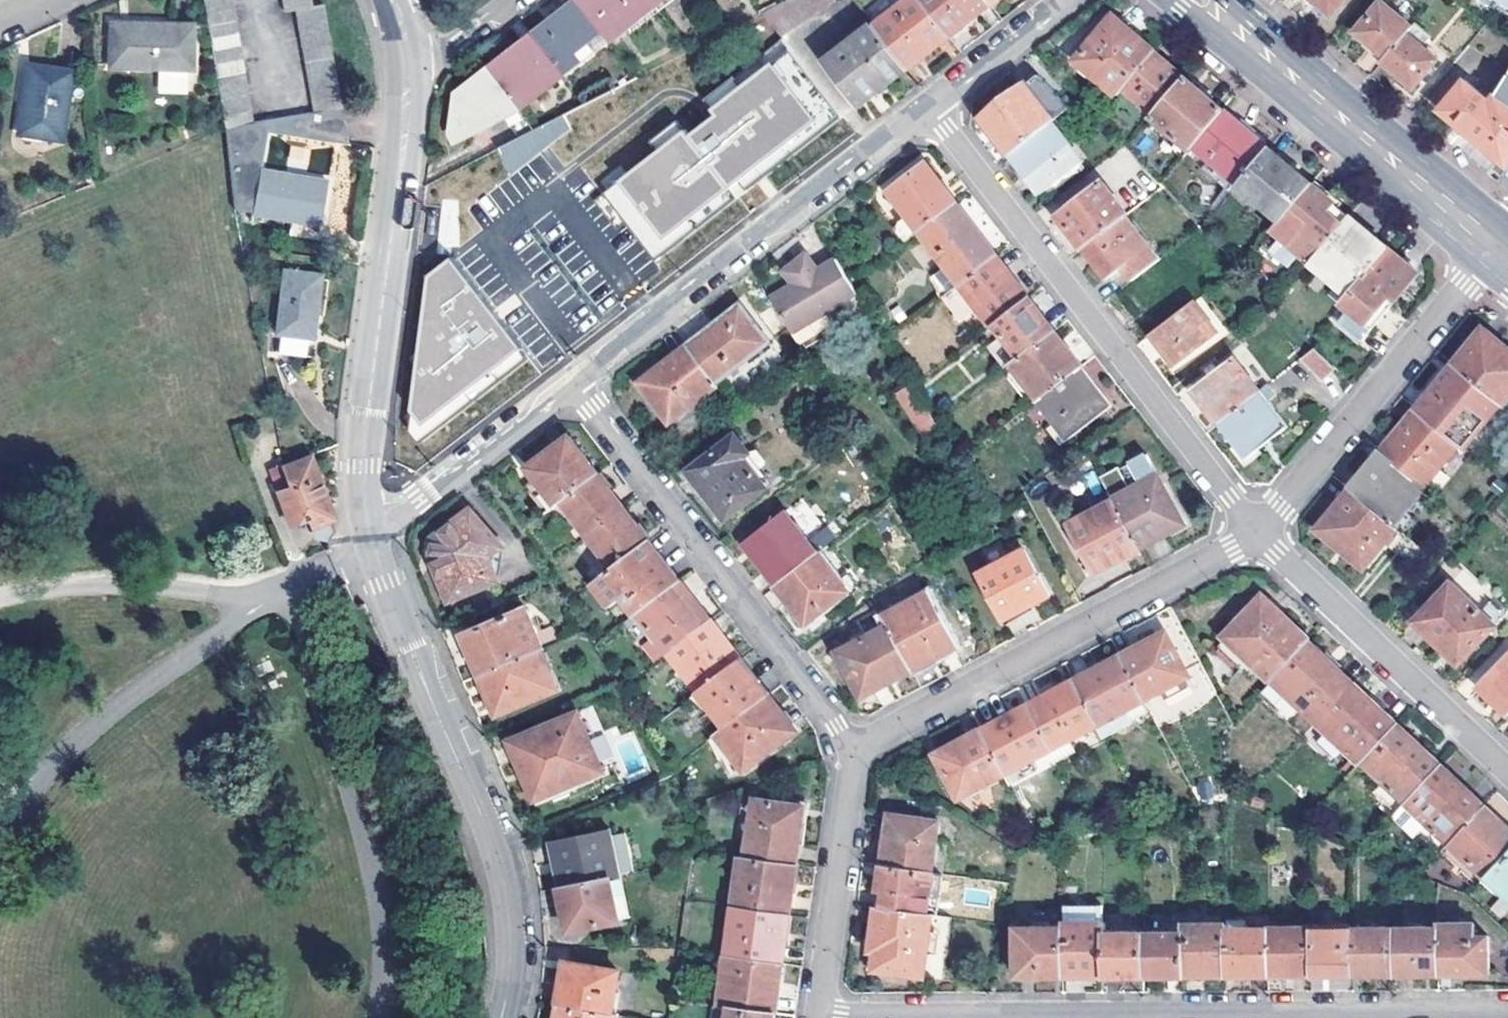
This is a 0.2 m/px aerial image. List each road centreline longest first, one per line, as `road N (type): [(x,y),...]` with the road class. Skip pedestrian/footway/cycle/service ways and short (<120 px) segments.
road 1 (residential): [(821,1011),(1507,1008)]
road 2 (residential): [(927,105),(1258,534)]
road 3 (residential): [(369,542),(504,883),(510,942),(500,1017)]
road 4 (residential): [(407,72),(363,440),(369,542)]
road 5 (residential): [(857,751),(576,382)]
road 6 (residential): [(857,751),(1258,534)]
road 7 (residential): [(576,382),(696,278),(927,105)]
road 8 (secondary): [(1493,249),(1201,0)]
road 9 (residential): [(1258,534),(1493,249)]
road 10 (residential): [(1258,534),(1507,769)]
road 11 (residential): [(821,1011),(857,751)]
road 12 (residential): [(369,542),(576,382)]
road 13 (residential): [(927,105),(1072,0)]

